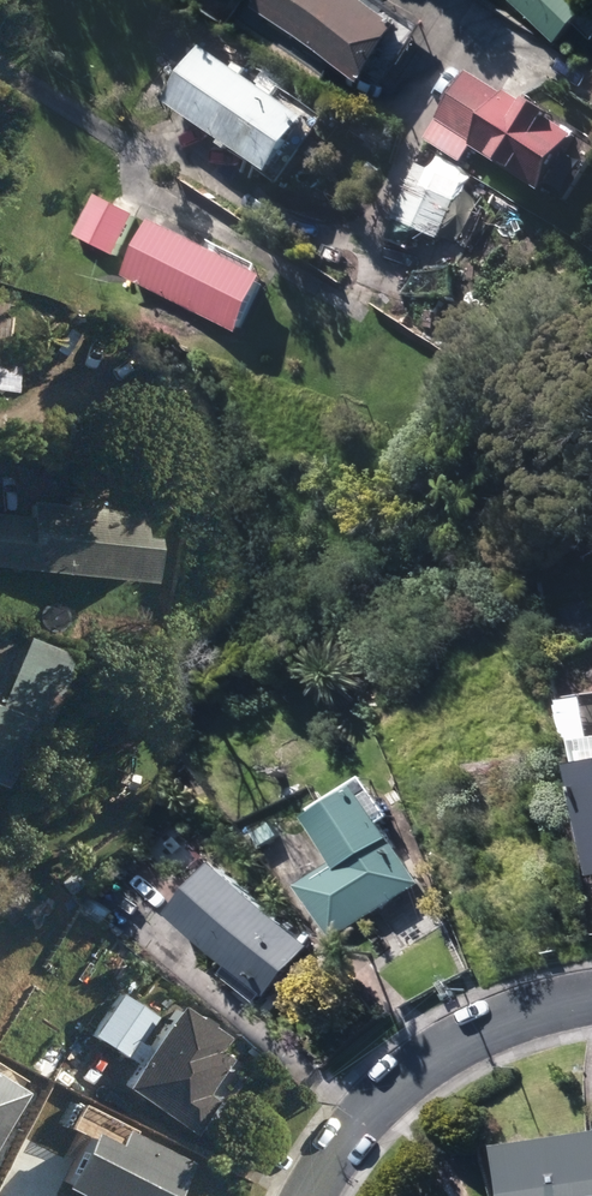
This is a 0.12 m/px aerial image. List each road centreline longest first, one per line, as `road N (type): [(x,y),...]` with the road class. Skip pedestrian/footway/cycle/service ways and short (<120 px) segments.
road 1 (residential): [(591,1009),(561,1011),(451,1055),(377,1107),(311,1195)]

